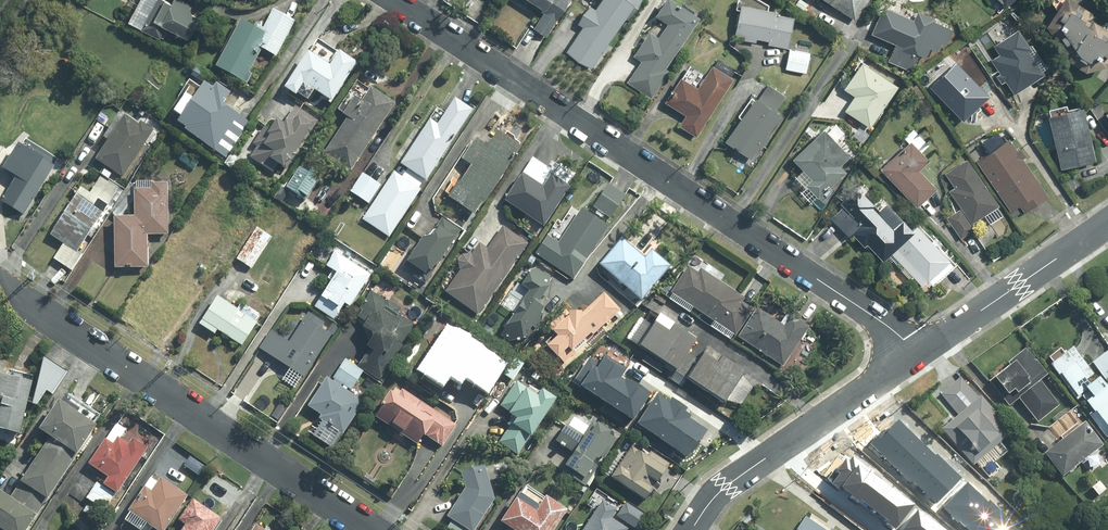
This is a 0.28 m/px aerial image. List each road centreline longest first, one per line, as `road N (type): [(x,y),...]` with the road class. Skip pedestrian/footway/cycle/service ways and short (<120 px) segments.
road 1 (residential): [(920,354),(392,0)]
road 2 (residential): [(0,285),(371,529)]
road 3 (tertiary): [(920,354),(726,486),(691,529)]
road 4 (tertiary): [(1107,223),(920,354)]

